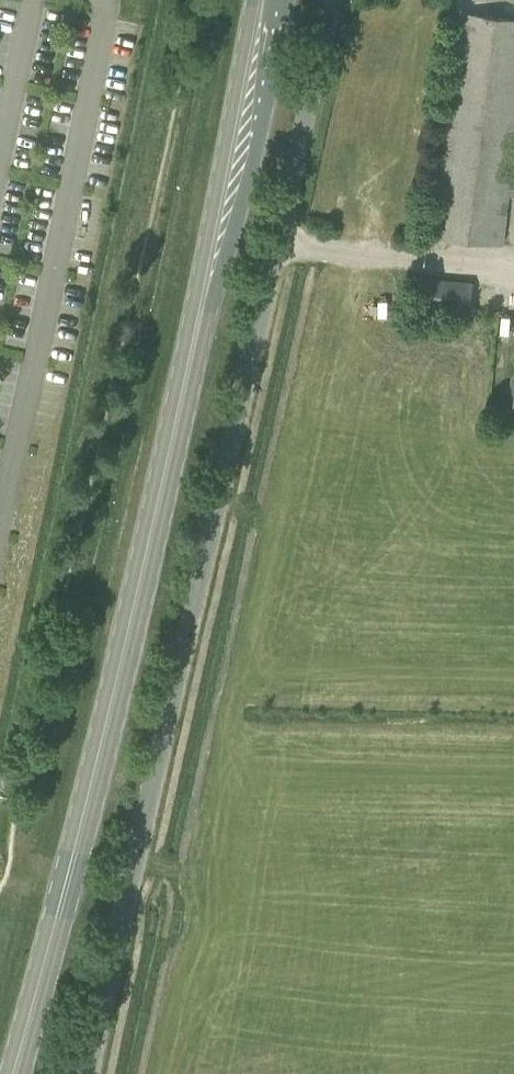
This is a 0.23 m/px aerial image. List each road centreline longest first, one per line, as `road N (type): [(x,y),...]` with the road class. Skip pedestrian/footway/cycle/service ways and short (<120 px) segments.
road 1 (unclassified): [(86,1073),(340,0)]
road 2 (primary): [(14,1073),(206,292)]
road 3 (primary): [(206,292),(251,173),(286,0)]
road 4 (primary): [(250,0),(209,223),(206,292)]

